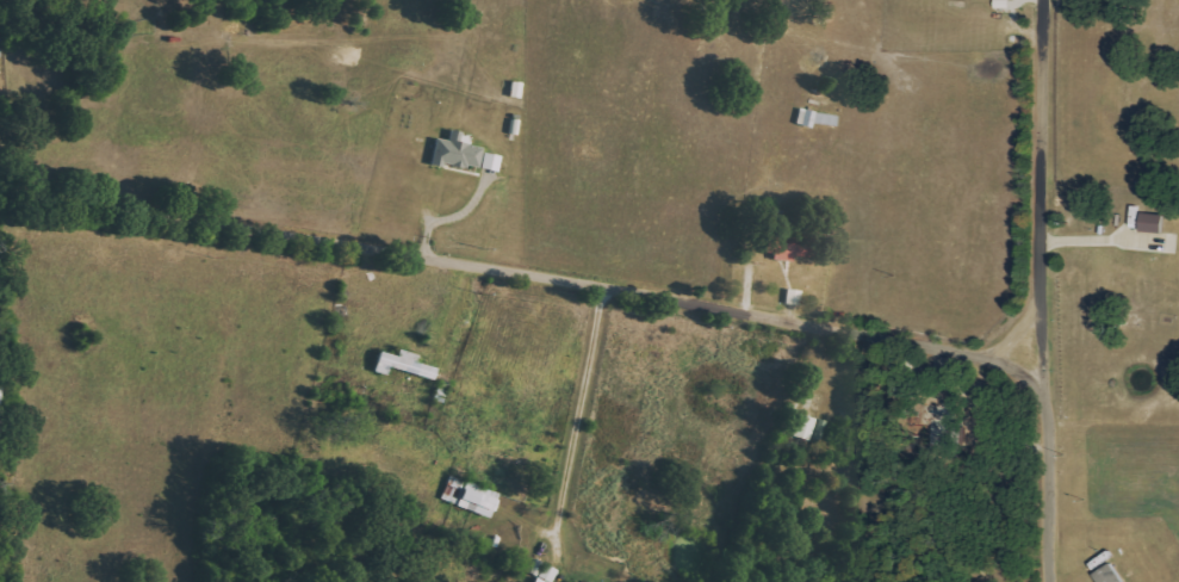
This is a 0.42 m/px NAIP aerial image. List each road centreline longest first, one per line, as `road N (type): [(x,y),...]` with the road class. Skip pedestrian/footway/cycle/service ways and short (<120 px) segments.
road 1 (residential): [(1049,410),(1003,361),(517,273),(0,194)]
road 2 (residential): [(1049,410),(1042,347),(1043,0)]
road 3 (residential): [(1051,581),(1049,410)]

